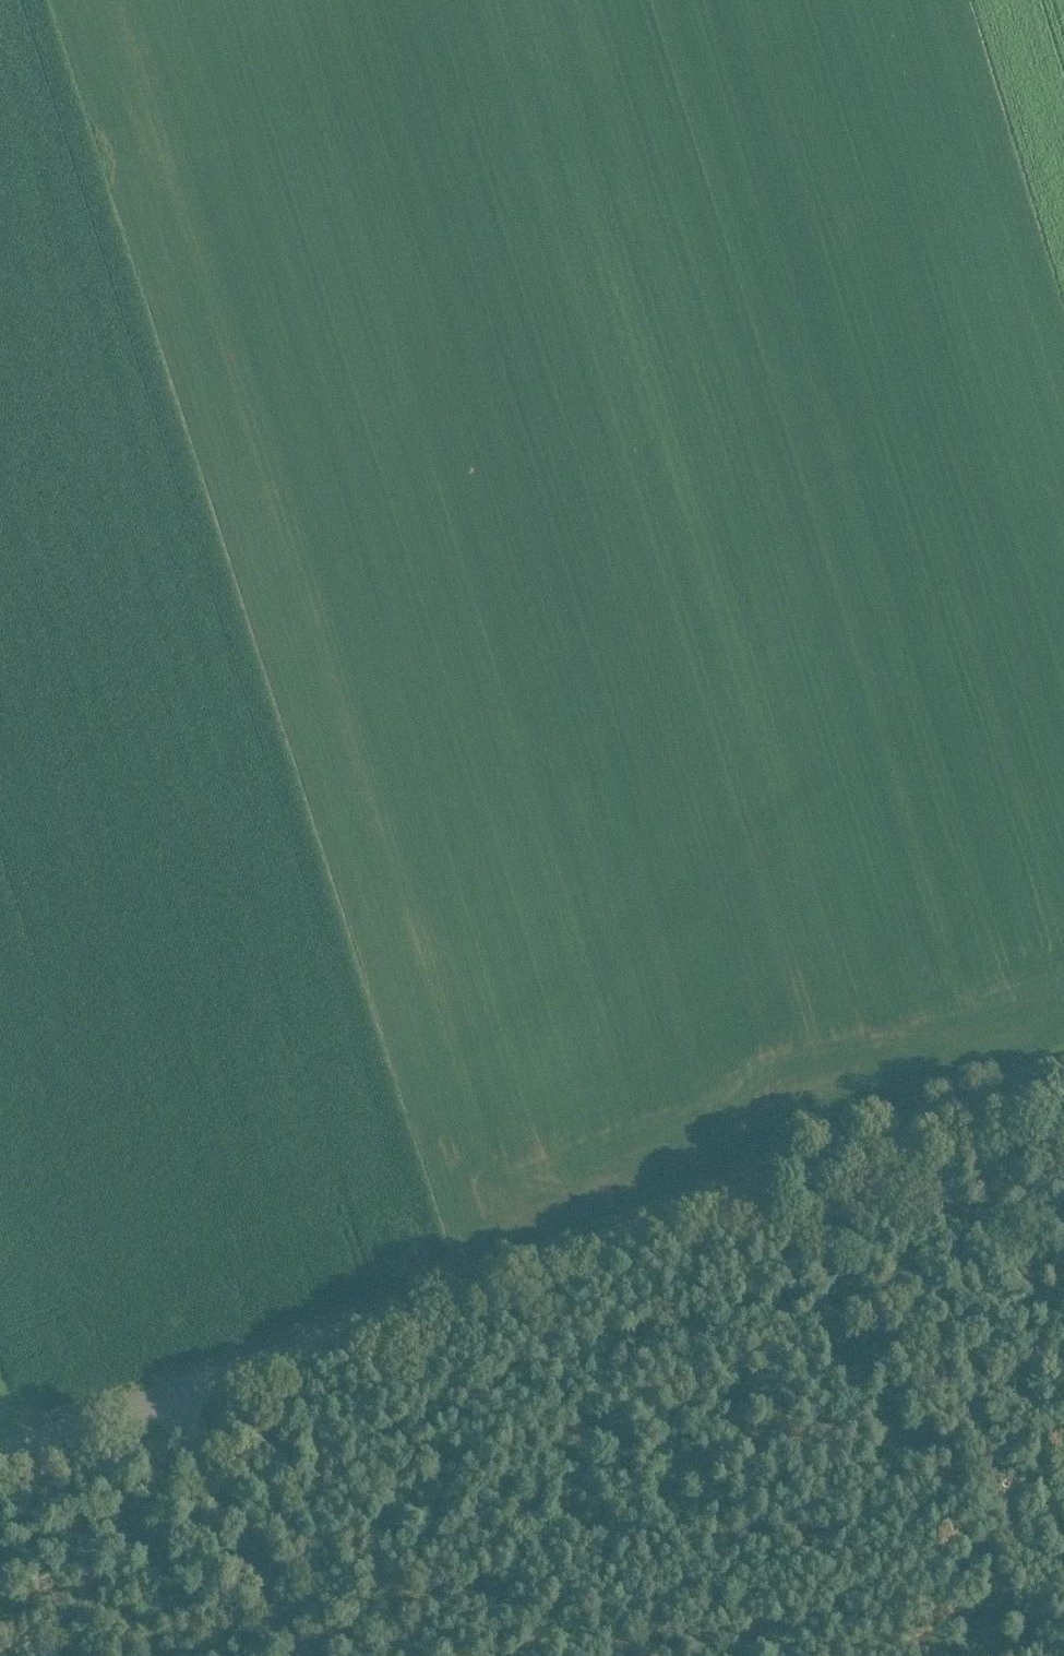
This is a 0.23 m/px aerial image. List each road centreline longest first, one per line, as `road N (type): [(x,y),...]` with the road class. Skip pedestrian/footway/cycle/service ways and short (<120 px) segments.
road 1 (unclassified): [(168,1393),(1063,1080)]
road 2 (unclassified): [(305,1655),(168,1393)]
road 3 (unclassified): [(0,1453),(168,1393)]

